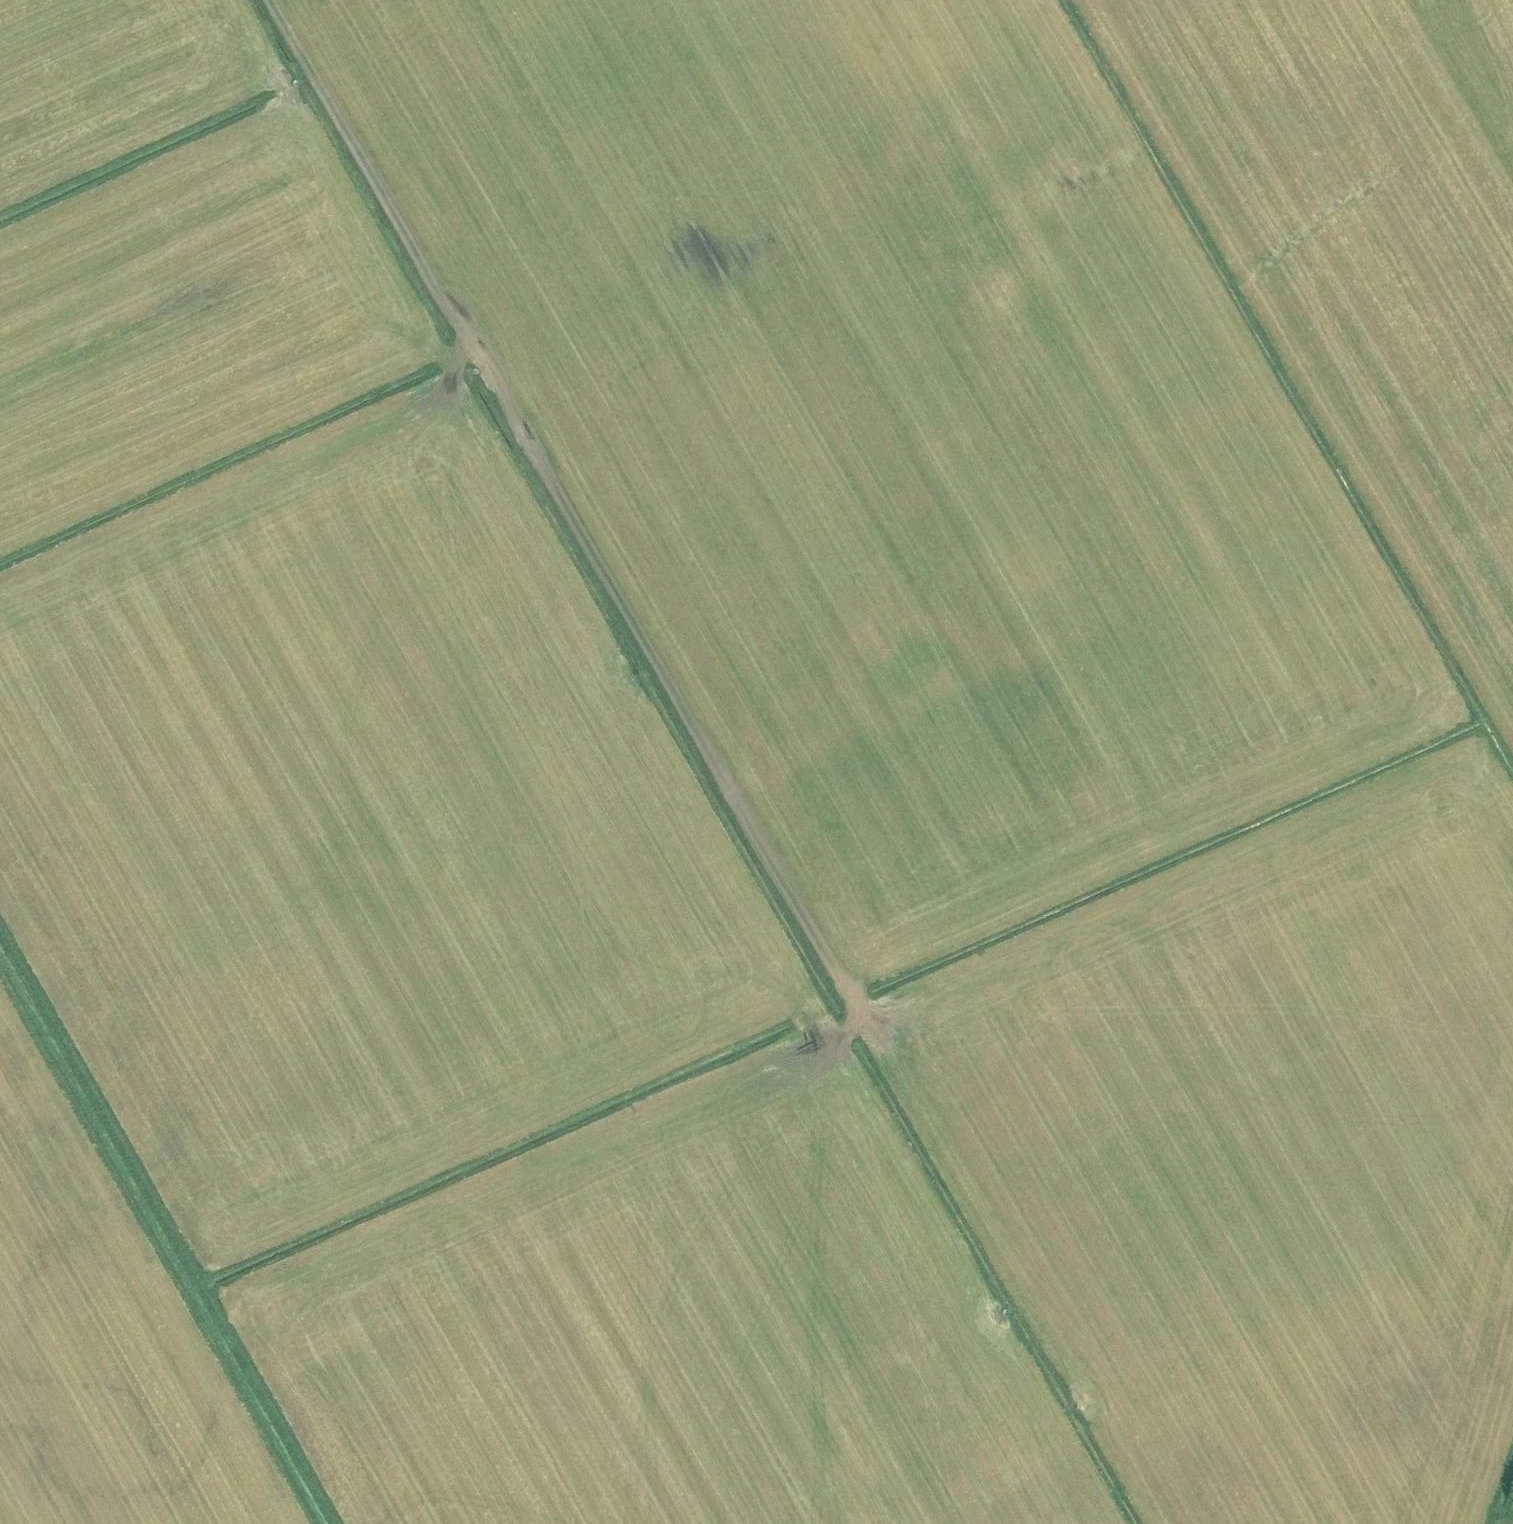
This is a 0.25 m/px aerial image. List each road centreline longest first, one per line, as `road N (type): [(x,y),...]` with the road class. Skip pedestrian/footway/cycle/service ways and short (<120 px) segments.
road 1 (track): [(273,0),(886,1056)]

